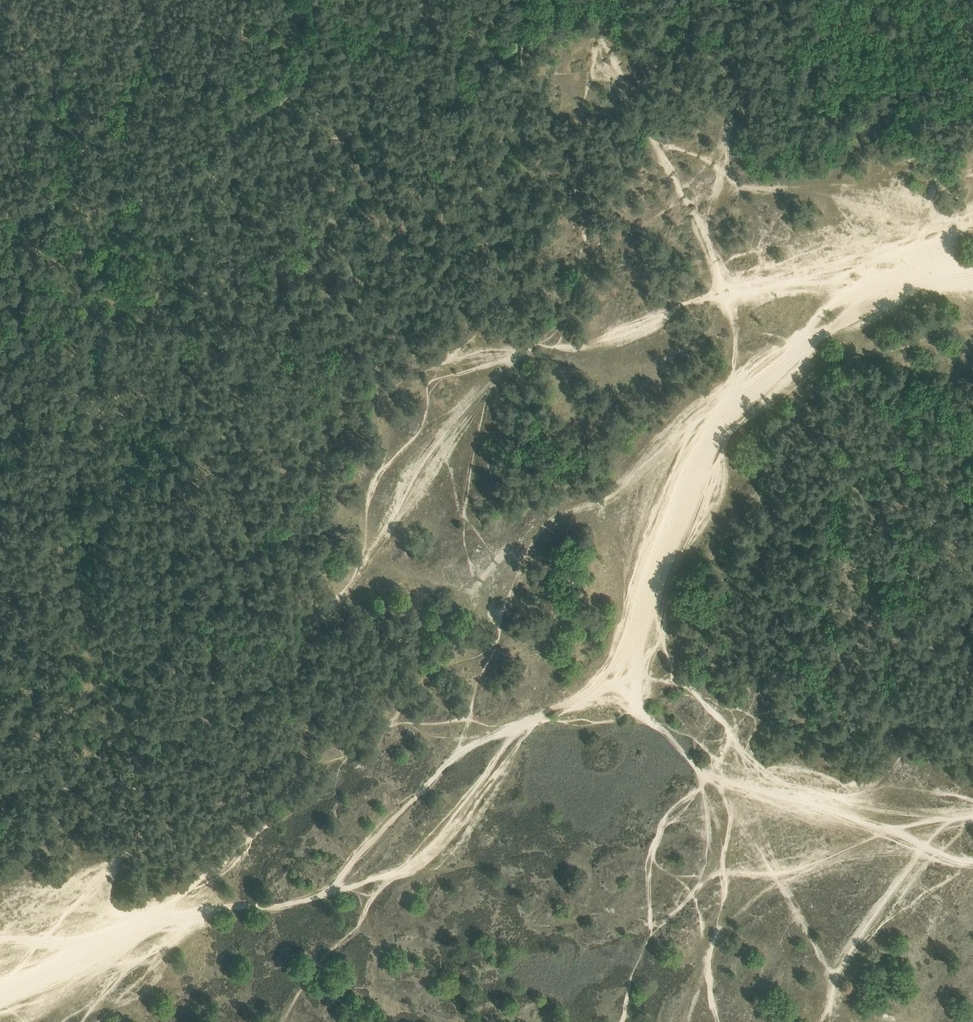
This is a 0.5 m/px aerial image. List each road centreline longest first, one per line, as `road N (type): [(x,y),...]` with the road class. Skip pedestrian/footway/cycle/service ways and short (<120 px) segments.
road 1 (track): [(972,815),(877,810),(745,788),(704,772),(648,718),(632,687),(674,504),(714,429),(833,326),(921,282),(972,276)]
road 2 (track): [(972,862),(745,788)]

